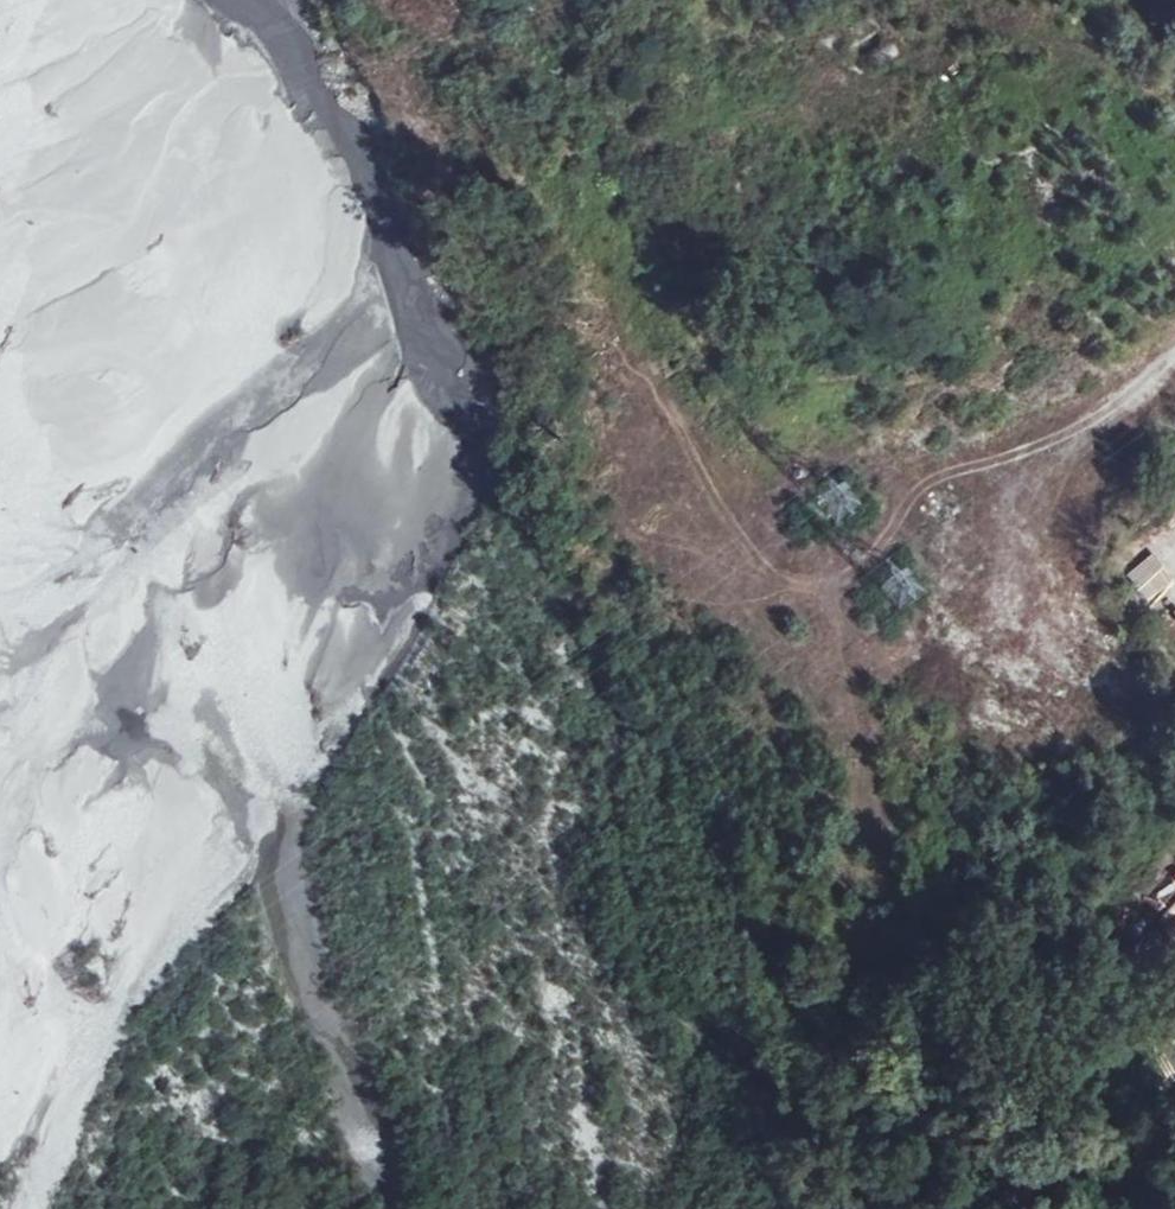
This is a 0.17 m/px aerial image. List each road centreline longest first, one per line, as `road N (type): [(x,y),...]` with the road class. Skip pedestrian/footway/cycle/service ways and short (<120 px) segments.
road 1 (track): [(1004,0),(1101,109),(1174,161)]

